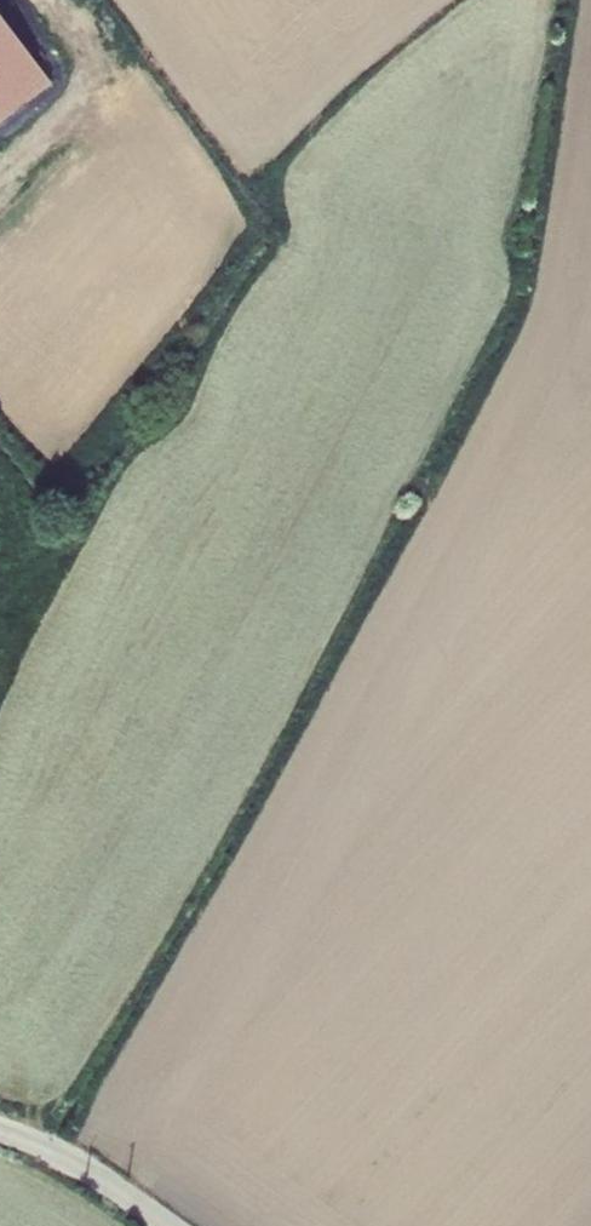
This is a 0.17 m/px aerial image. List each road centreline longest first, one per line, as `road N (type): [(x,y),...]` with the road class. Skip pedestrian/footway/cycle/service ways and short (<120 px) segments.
road 1 (unclassified): [(0,1132),(75,1165),(163,1225)]

